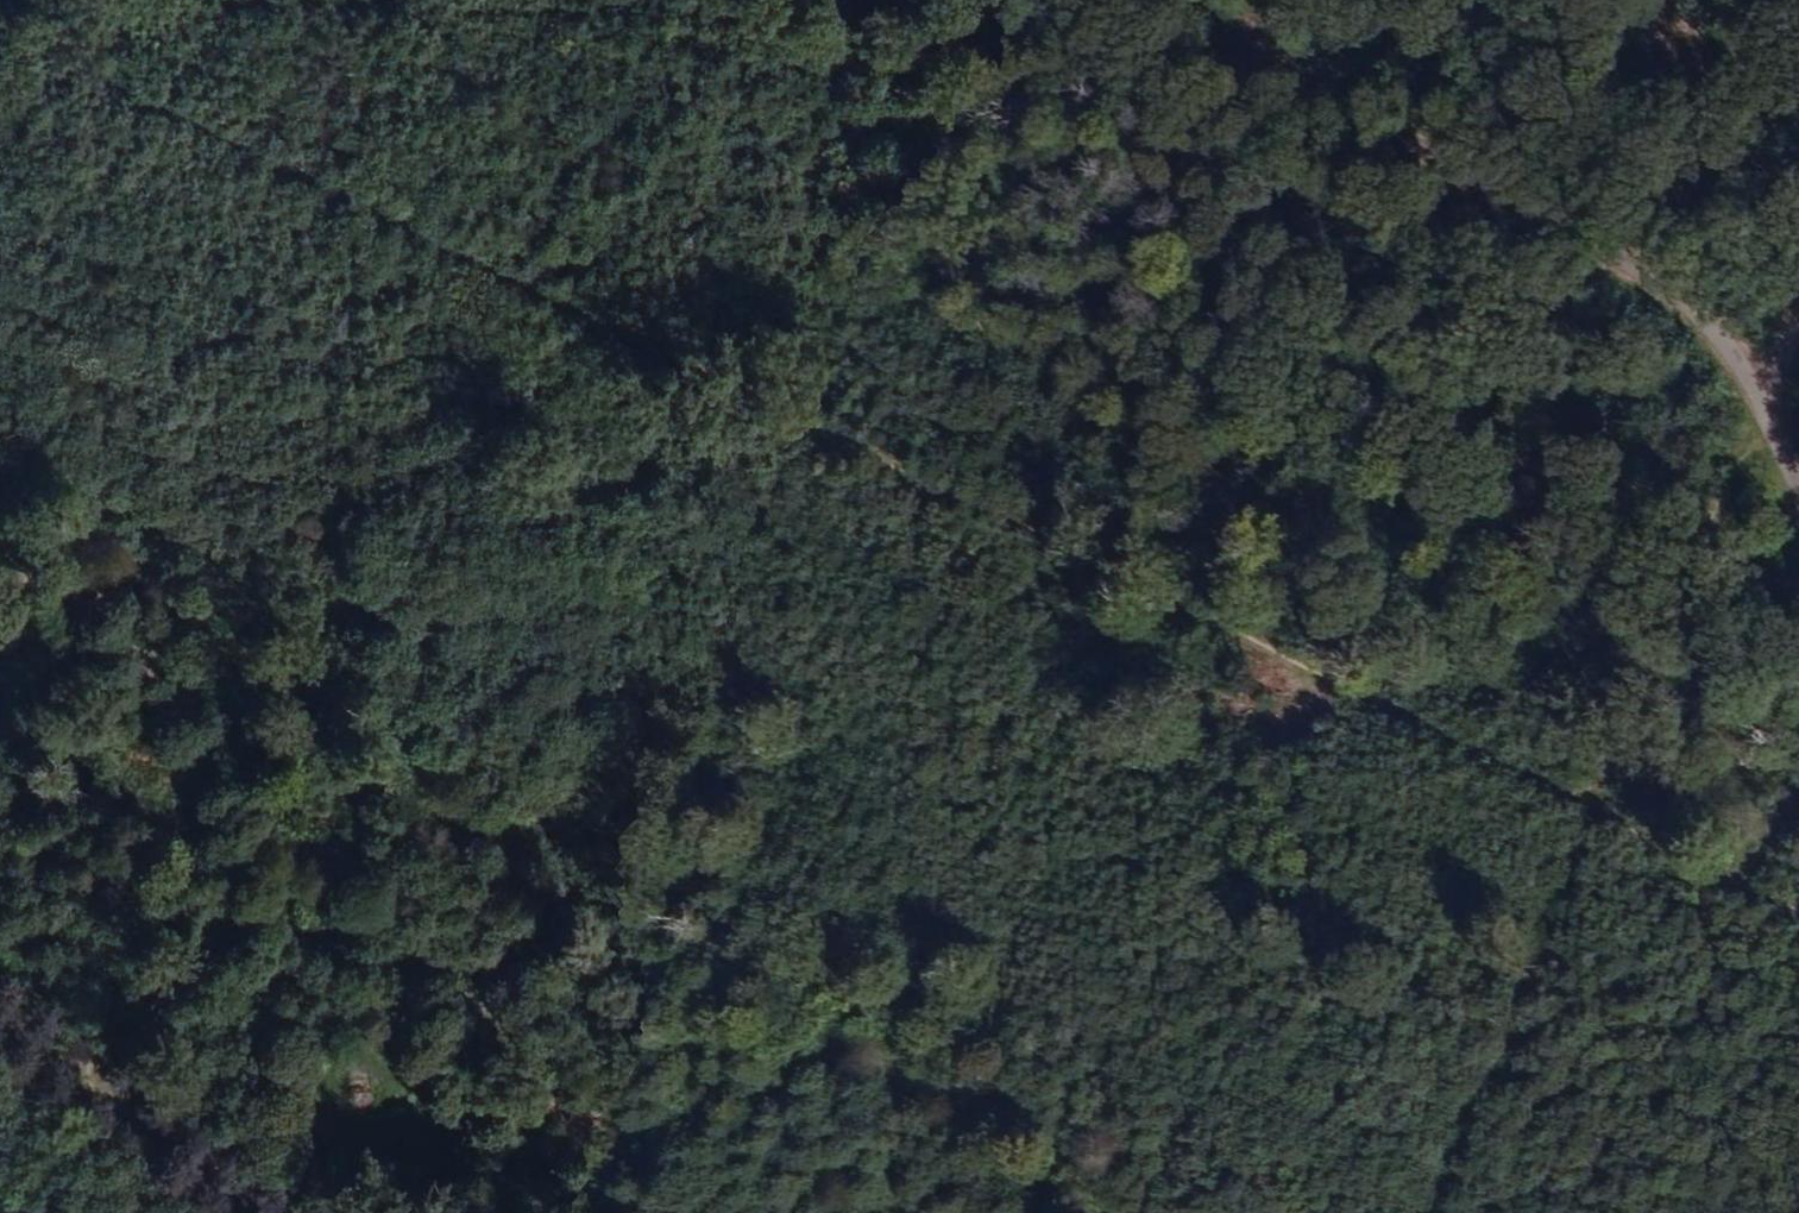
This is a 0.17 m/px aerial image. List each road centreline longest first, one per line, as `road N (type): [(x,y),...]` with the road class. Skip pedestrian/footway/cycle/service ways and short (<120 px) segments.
road 1 (track): [(1798,464),(1777,375),(1250,38),(1210,0)]

